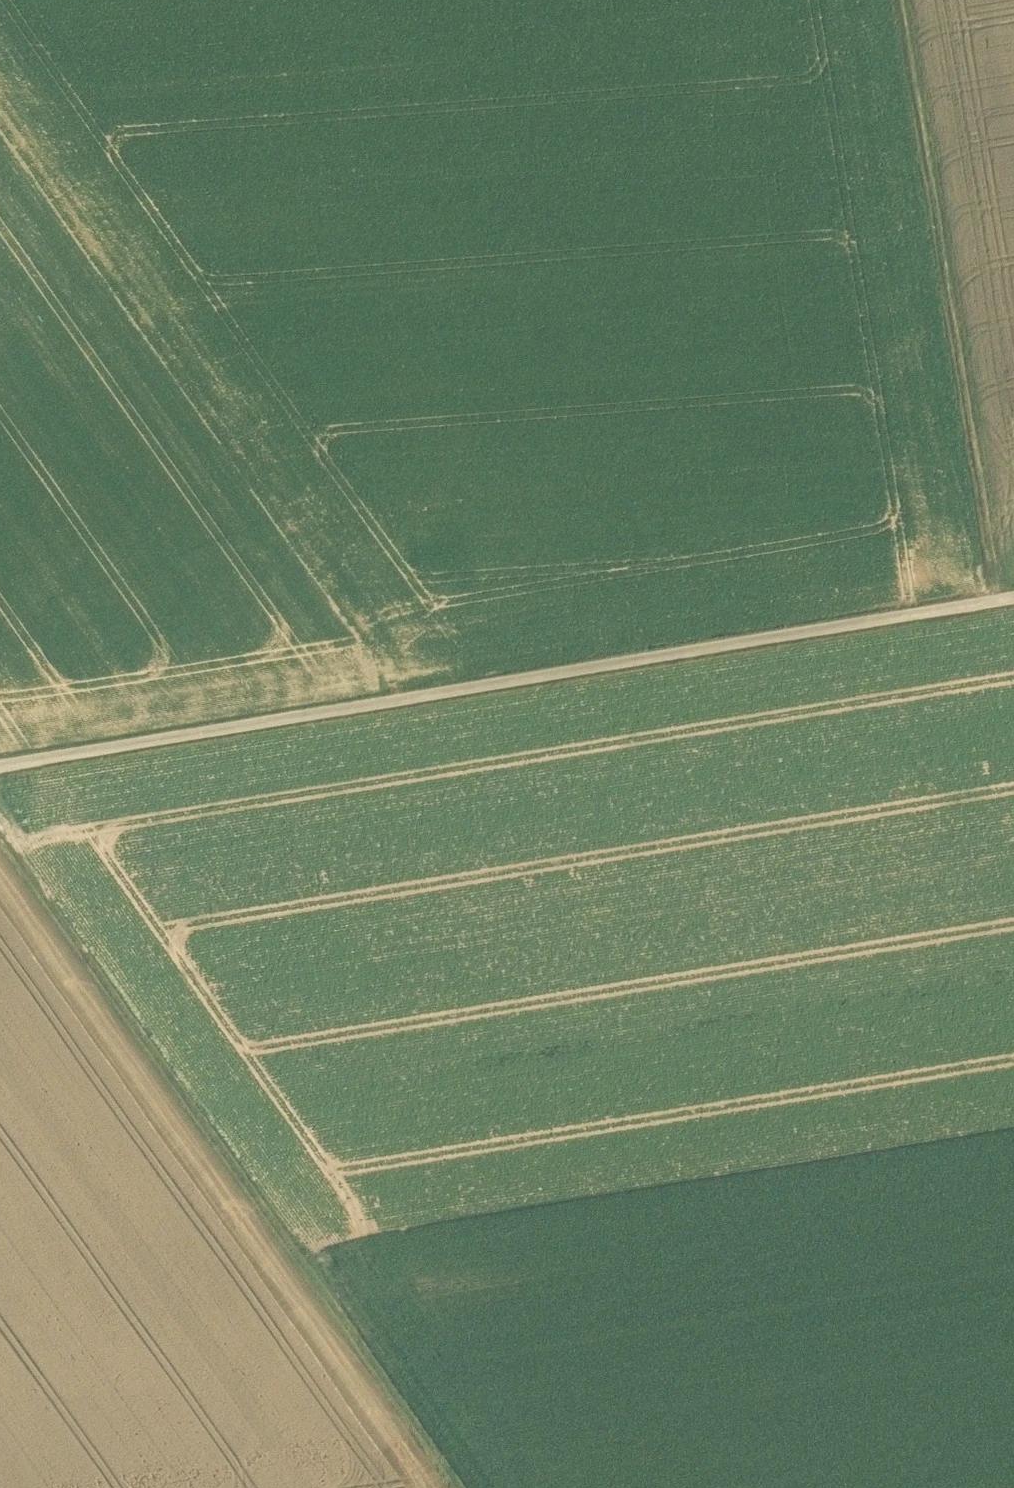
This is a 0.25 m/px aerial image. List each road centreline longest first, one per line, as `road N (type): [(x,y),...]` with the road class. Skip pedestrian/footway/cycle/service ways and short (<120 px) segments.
road 1 (track): [(1013,600),(0,771)]
road 2 (track): [(1009,601),(914,0)]

